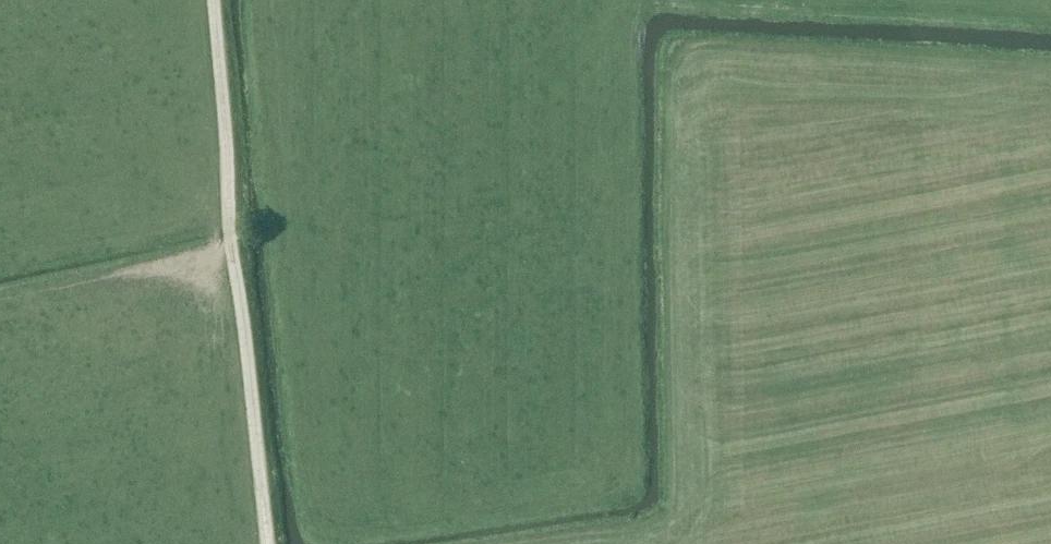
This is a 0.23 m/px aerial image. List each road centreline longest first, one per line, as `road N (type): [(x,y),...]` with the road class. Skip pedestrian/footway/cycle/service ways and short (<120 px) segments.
road 1 (track): [(268,543),(229,220),(215,0)]

